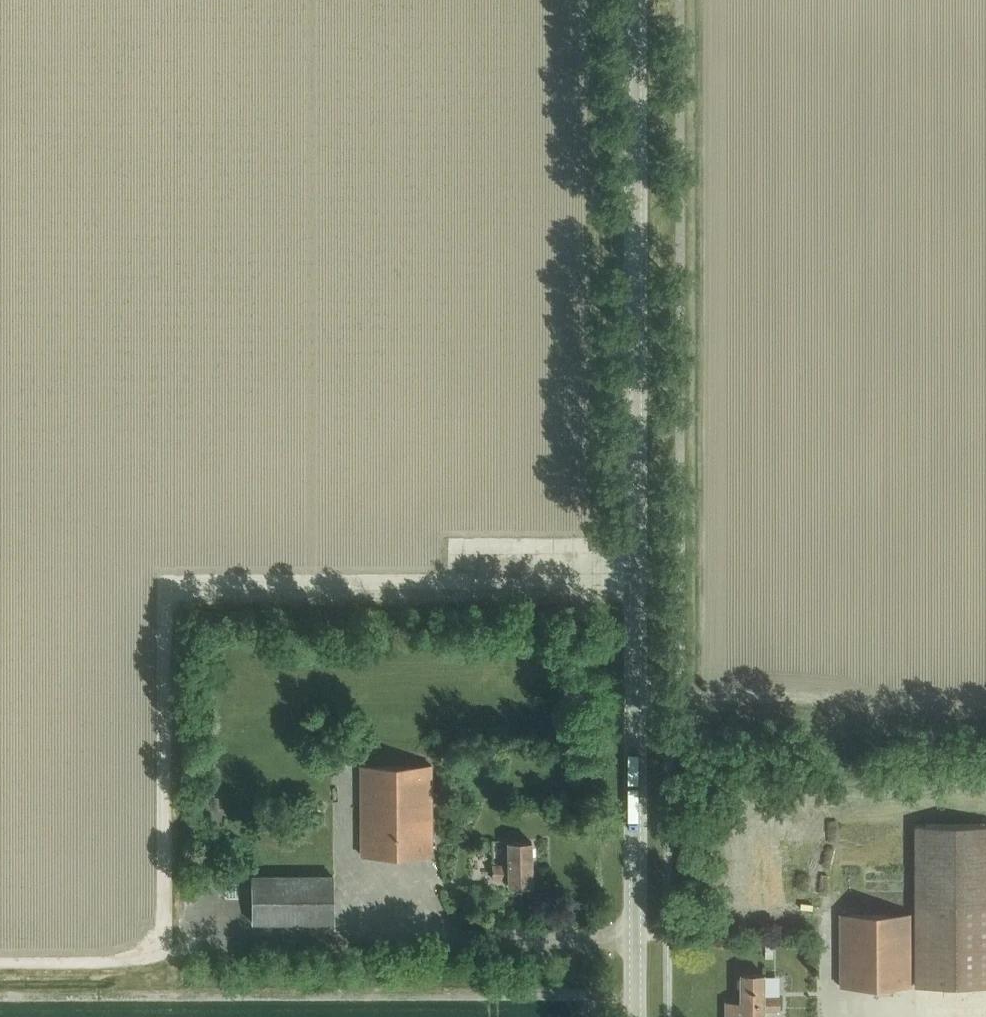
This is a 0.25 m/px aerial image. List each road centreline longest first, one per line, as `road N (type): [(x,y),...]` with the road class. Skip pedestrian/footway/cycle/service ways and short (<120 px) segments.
road 1 (unclassified): [(634,1016),(635,0)]

